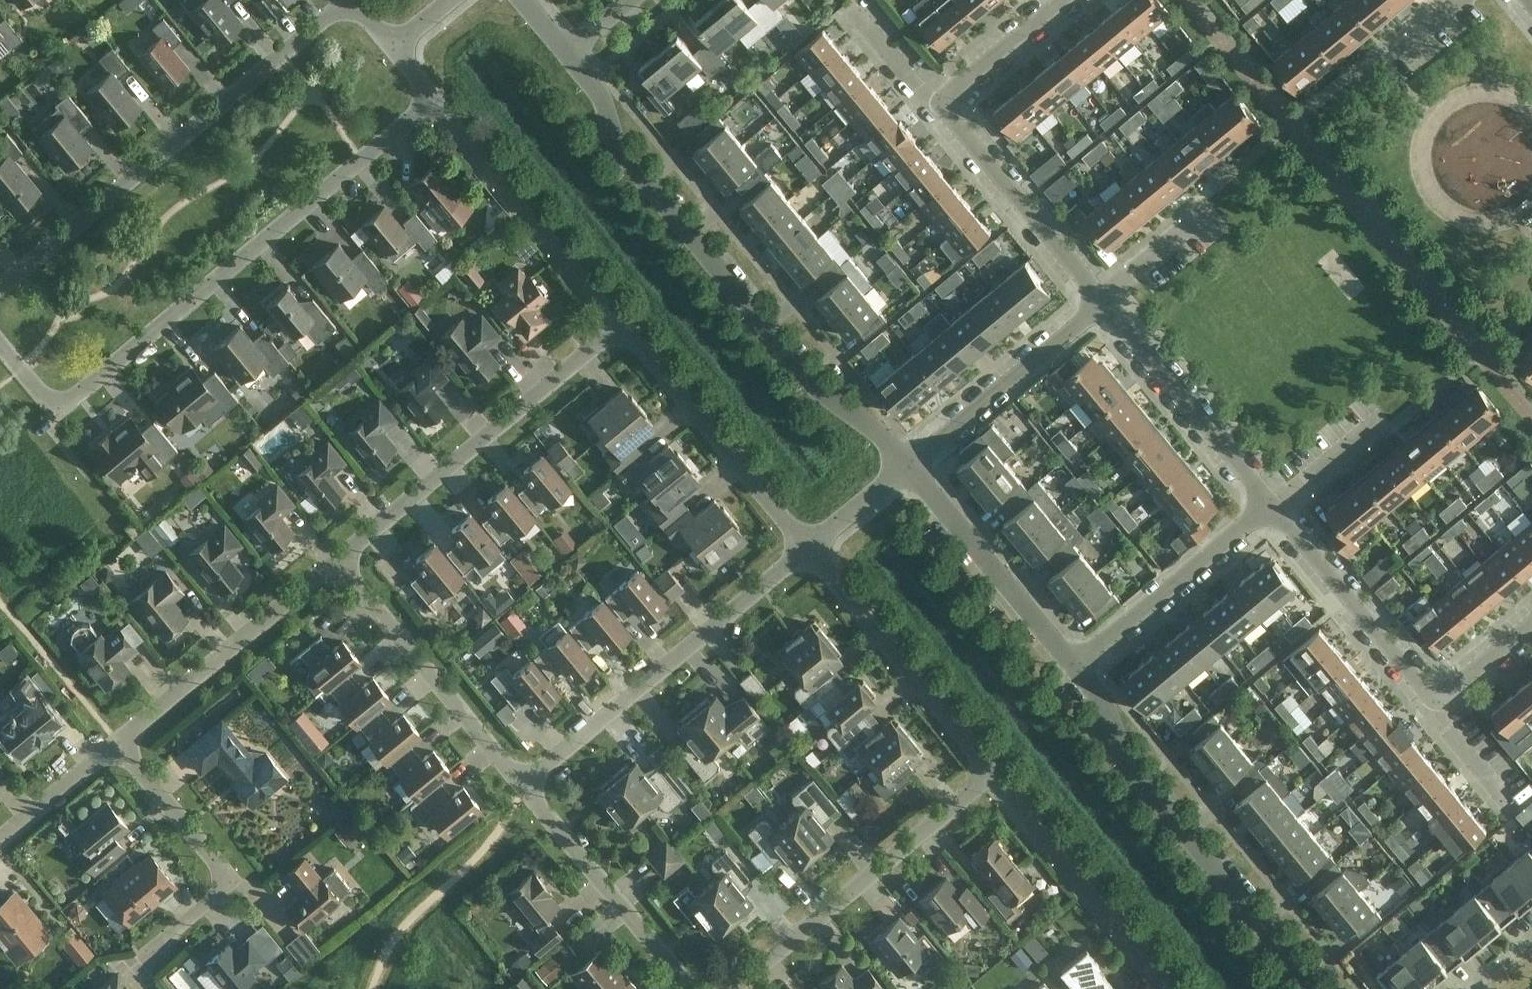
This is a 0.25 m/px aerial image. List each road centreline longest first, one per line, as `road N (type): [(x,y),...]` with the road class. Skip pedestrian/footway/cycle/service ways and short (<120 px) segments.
road 1 (residential): [(339,551),(622,328),(809,552)]
road 2 (residential): [(394,49),(433,100),(79,395),(45,397),(0,341)]
road 3 (tertiary): [(907,466),(881,435),(823,395),(618,146),(601,91),(567,49)]
road 4 (residential): [(0,287),(349,2)]
road 5 (tertiary): [(1311,988),(1123,754),(1104,698),(1076,665)]
road 6 (residential): [(521,784),(809,552)]
road 7 (residential): [(986,752),(728,988)]
road 8 (residential): [(1172,988),(986,752)]
road 9 (residential): [(521,784),(339,551)]
road 10 (residential): [(118,744),(339,551)]
road 11 (residential): [(155,944),(217,892),(226,874),(221,856),(118,744)]
road 12 (residential): [(809,552),(986,752)]
road 13 (residential): [(693,988),(521,784)]
road 14 (residential): [(1272,506),(1103,304)]
road 15 (residential): [(1103,304),(935,102)]
road 16 (tertiary): [(1076,665),(907,466)]
road 17 (residential): [(907,466),(1103,304)]
road 18 (residential): [(1076,665),(1272,506)]
road 19 (residential): [(1432,701),(1272,506)]
road 20 (residential): [(935,102),(1059,0)]
road 21 (residential): [(0,834),(118,744)]
road 22 (residential): [(1103,304),(1211,211)]
road 23 (residential): [(1272,506),(1379,420)]
road 24 (residential): [(809,552),(907,466)]
road 25 (residential): [(1432,701),(1531,622)]
road 26 (residential): [(935,102),(852,9)]

